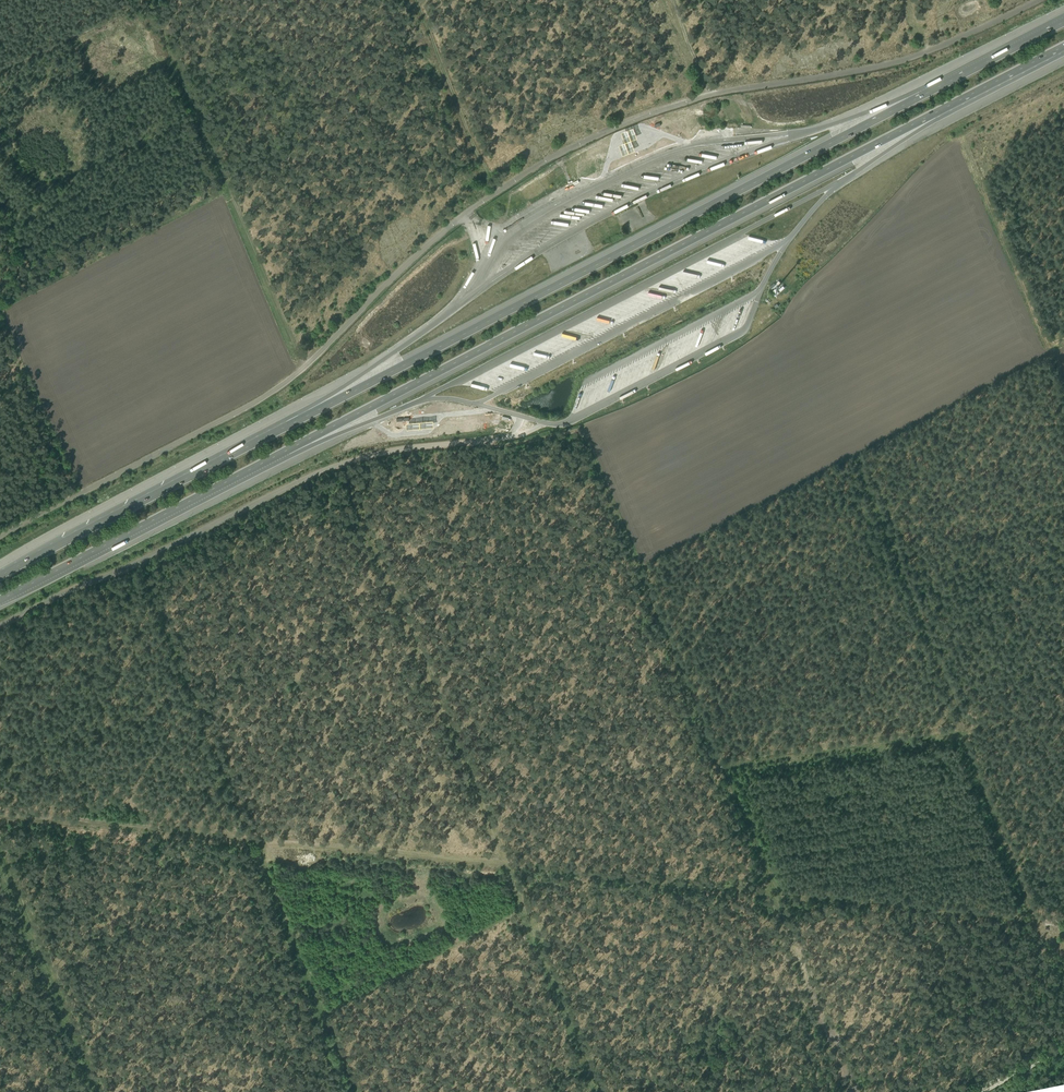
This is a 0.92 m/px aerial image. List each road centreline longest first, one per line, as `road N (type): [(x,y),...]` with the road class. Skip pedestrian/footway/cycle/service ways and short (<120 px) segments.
road 1 (track): [(1063,929),(0,822)]
road 2 (motorway): [(293,446),(940,111)]
road 3 (motorway): [(927,92),(310,412)]
road 4 (unclassified): [(463,216),(548,159),(638,116),(724,90),(901,60),(1037,0)]
road 5 (unclassified): [(463,216),(307,366),(263,398),(0,537)]
road 6 (motorway): [(310,412),(0,574)]
road 7 (motorway): [(0,600),(293,446)]
road 8 (motorway): [(481,286),(310,412)]
road 9 (motorway): [(1063,20),(927,92)]
road 10 (motorway): [(940,111),(1063,46)]
road 11 (motorway): [(927,92),(801,133)]
road 12 (motorway): [(838,184),(940,111)]

